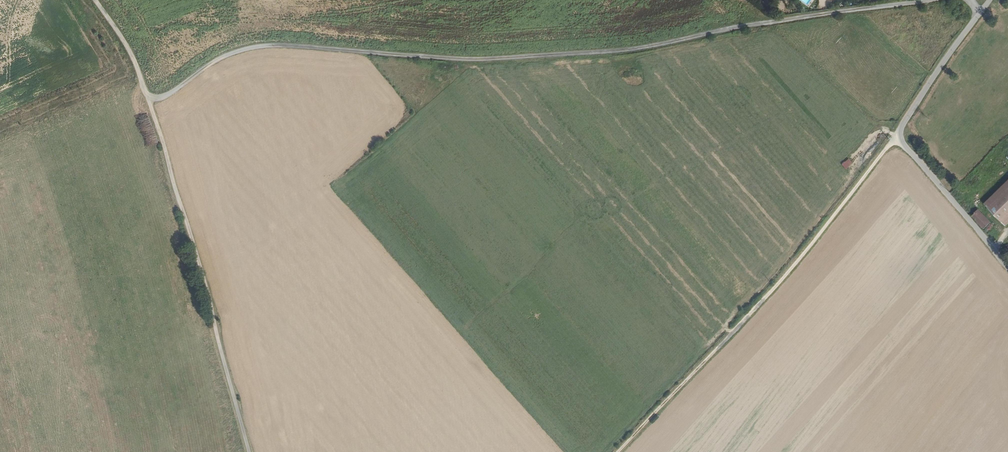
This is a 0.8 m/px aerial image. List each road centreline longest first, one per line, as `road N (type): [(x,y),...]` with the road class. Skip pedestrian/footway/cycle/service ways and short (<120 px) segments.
road 1 (track): [(152,102),(231,52),(269,44),(471,59),(631,50),(924,0)]
road 2 (track): [(96,0),(152,102),(249,451)]
road 3 (track): [(616,451),(820,235),(897,137)]
road 4 (unclassified): [(987,0),(897,137),(1007,265)]

